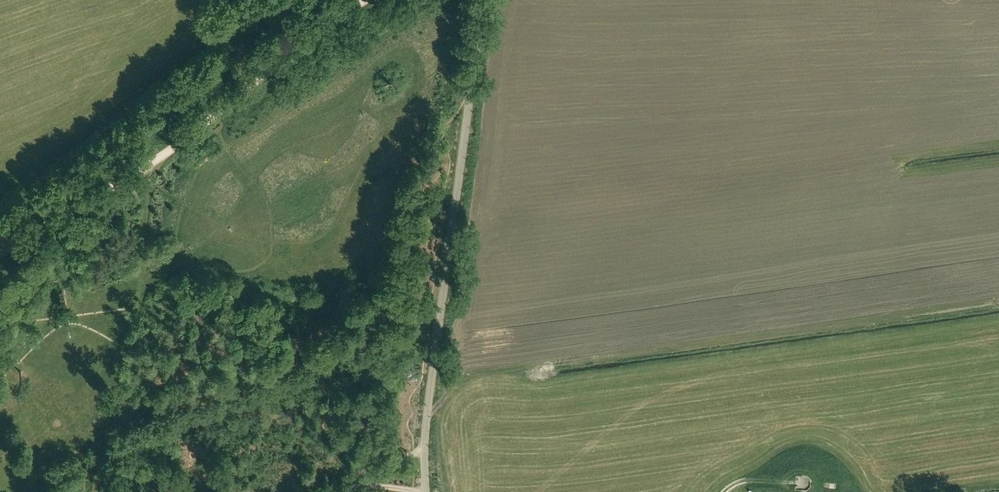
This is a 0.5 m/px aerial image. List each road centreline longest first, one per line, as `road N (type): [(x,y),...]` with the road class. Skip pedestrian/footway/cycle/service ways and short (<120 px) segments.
road 1 (unclassified): [(426,491),(428,412),(482,0)]
road 2 (track): [(139,168),(0,256)]
road 3 (track): [(364,0),(250,87)]
road 4 (track): [(250,87),(139,168)]

